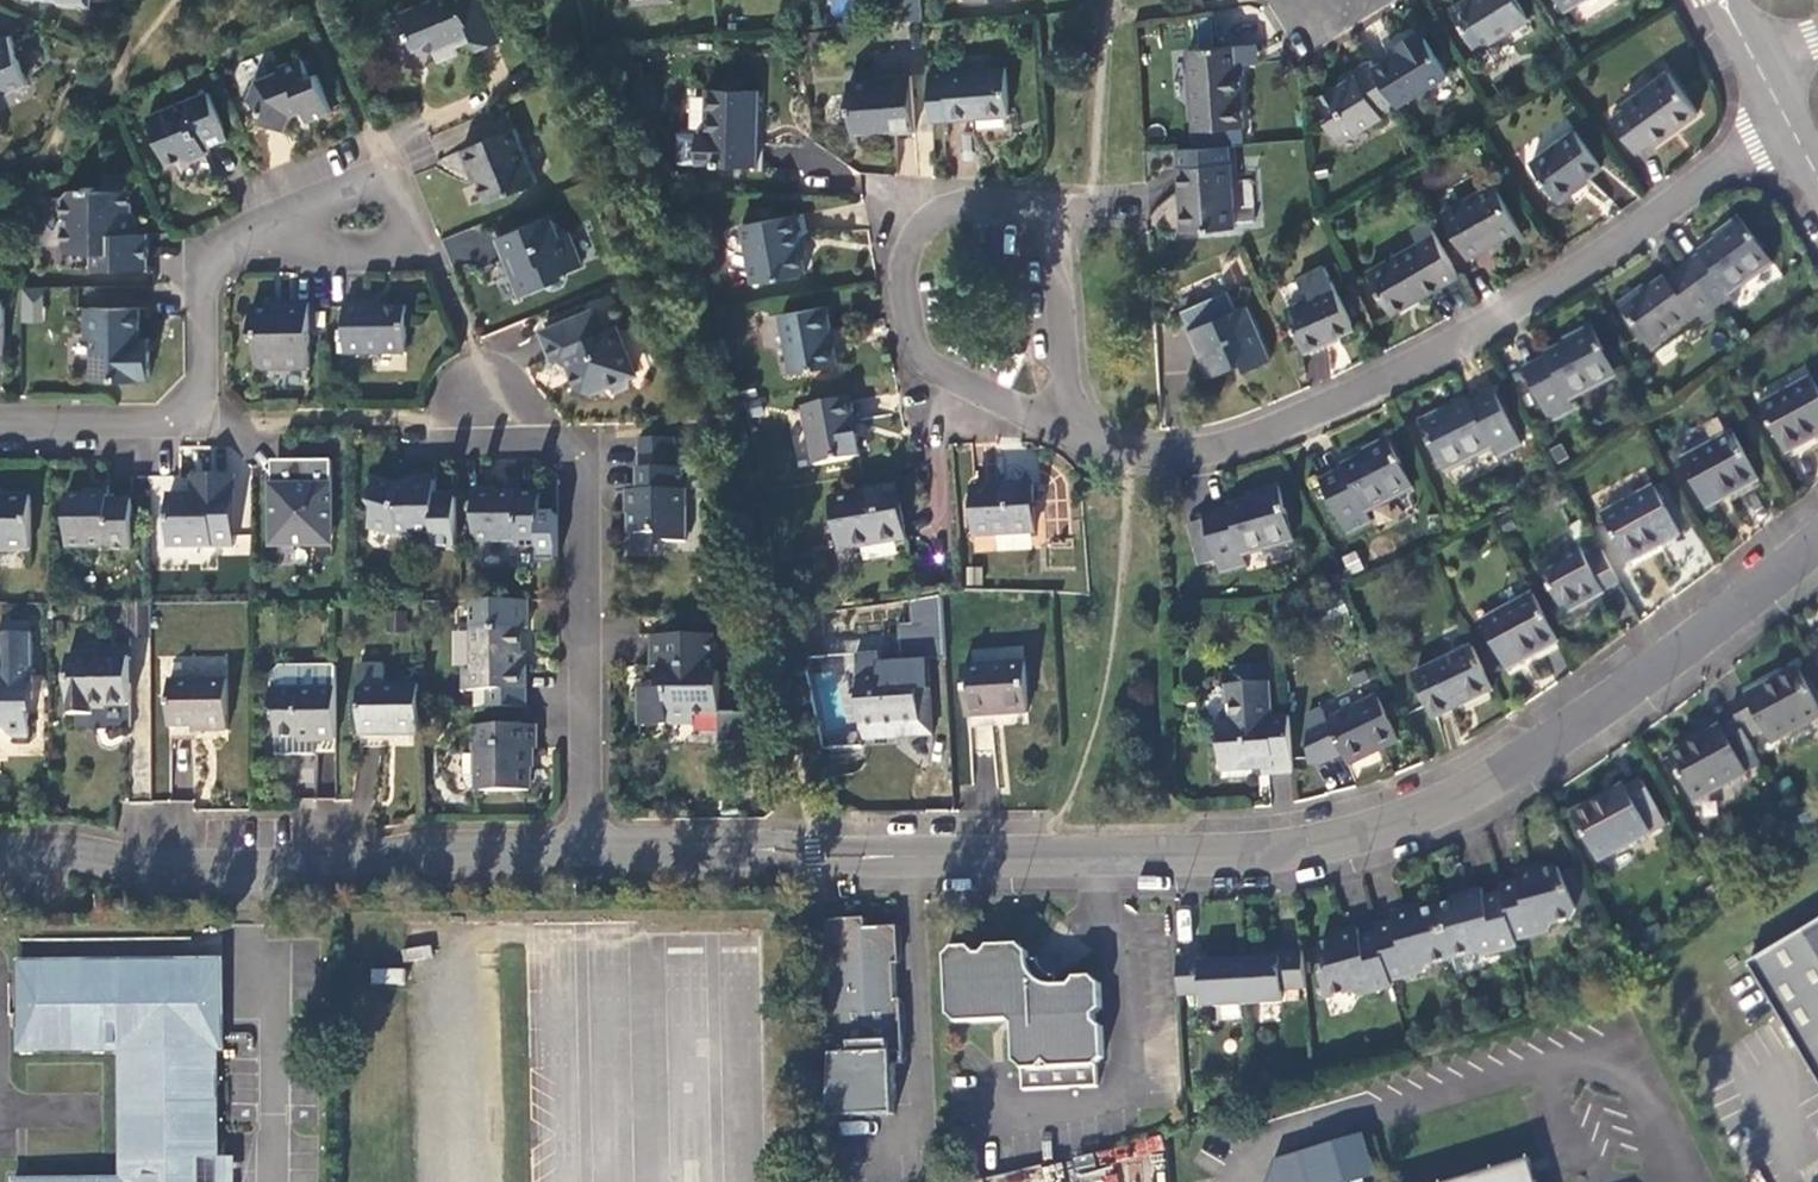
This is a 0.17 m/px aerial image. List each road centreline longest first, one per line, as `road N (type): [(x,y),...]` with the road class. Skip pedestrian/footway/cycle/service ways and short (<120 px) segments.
road 1 (tertiary): [(583,852),(1206,854),(1360,836),(1449,805),(1506,771),(1817,541)]
road 2 (residential): [(1791,128),(1489,325),(1273,434),(1164,454),(1086,440)]
road 3 (tertiary): [(0,854),(249,873),(347,866),(397,854),(583,852)]
road 4 (residential): [(583,852),(584,471),(572,450),(484,403)]
road 5 (residential): [(1065,205),(971,202),(941,212),(912,239),(905,265),(909,329),(923,361),(949,387),(1086,440)]
road 6 (residential): [(301,230),(234,249),(213,267),(203,292),(202,421),(0,425)]
road 7 (residential): [(301,230),(320,248),(345,254),(392,241),(405,224),(405,201),(389,186),(332,191),(311,210)]
road 8 (residential): [(1086,440),(1072,392),(1065,205)]

